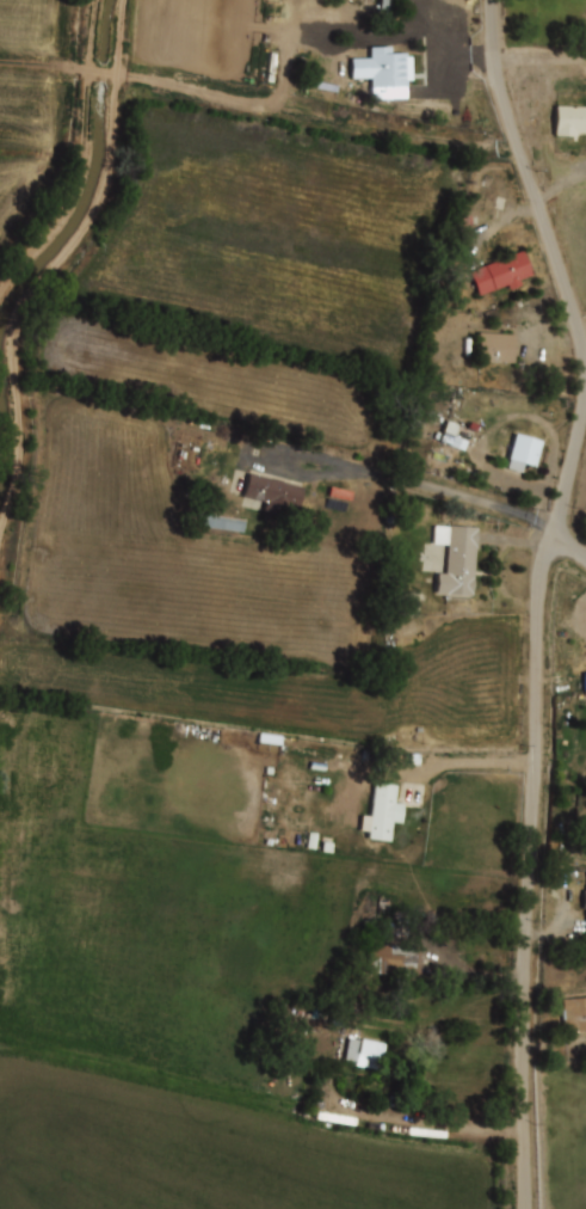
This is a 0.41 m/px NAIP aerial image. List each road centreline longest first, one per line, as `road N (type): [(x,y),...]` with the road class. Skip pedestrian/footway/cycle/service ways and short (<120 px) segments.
road 1 (residential): [(526,1208),(536,608),(585,395)]
road 2 (residential): [(585,352),(506,111),(493,0)]

